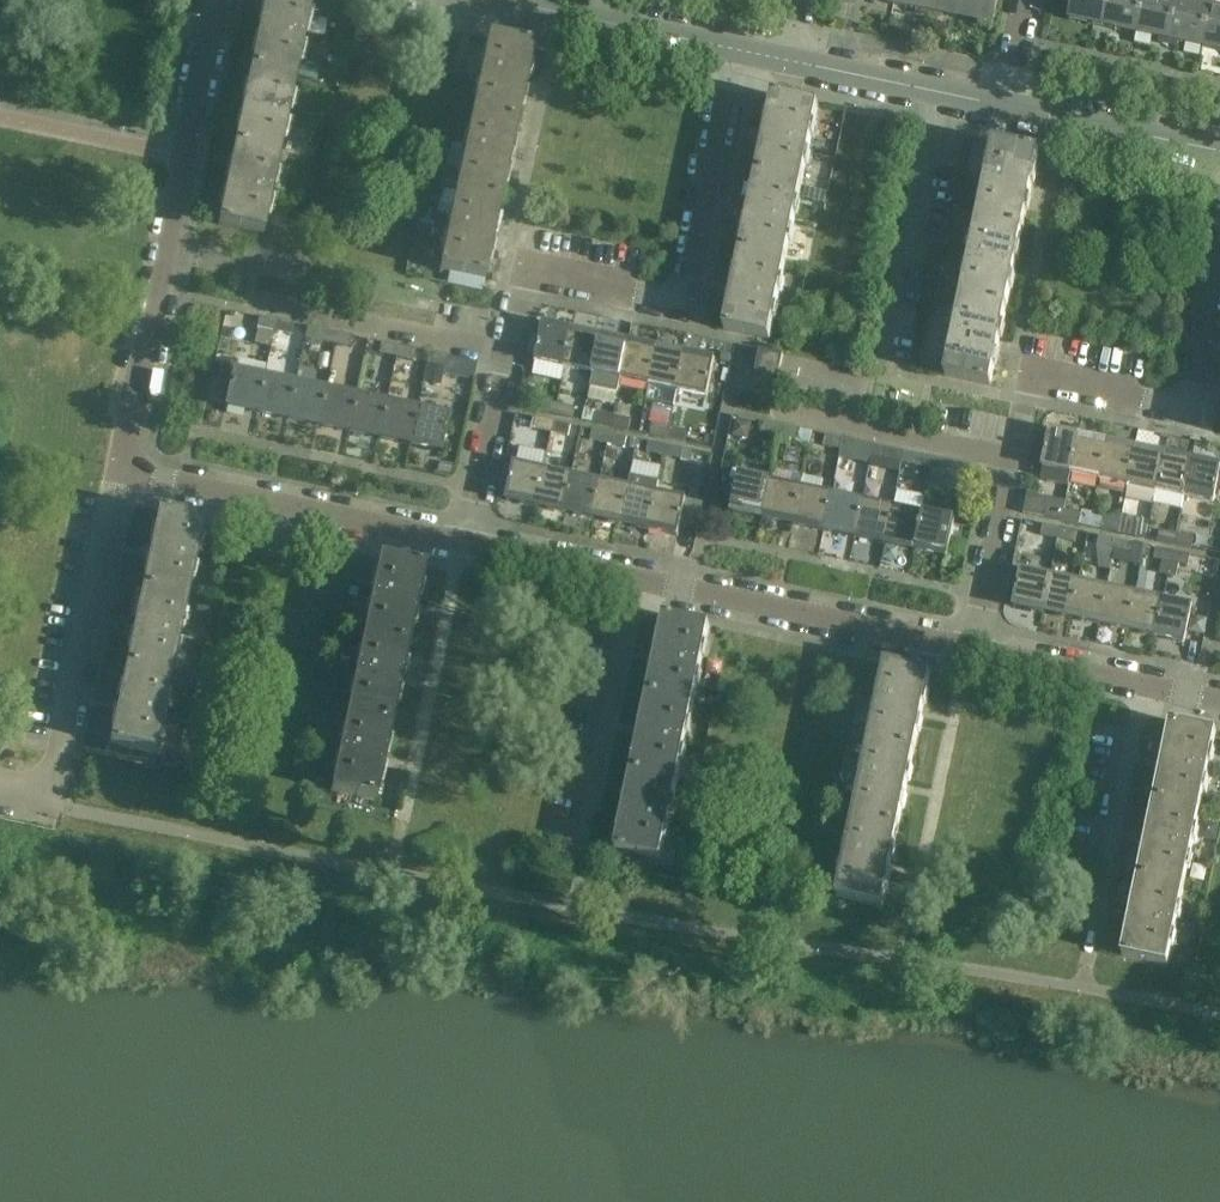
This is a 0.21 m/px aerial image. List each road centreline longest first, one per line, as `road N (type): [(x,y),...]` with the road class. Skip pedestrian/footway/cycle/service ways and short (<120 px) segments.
road 1 (residential): [(512,354),(533,271),(680,303),(734,50)]
road 2 (residential): [(122,467),(216,0)]
road 3 (residential): [(1014,458),(1033,378),(1187,410),(1219,250)]
road 4 (residential): [(466,540),(122,467)]
road 5 (residential): [(122,467),(45,802)]
road 6 (residential): [(973,646),(643,579)]
road 7 (residential): [(581,859),(643,579)]
road 8 (residential): [(1087,968),(1148,688)]
road 9 (residential): [(253,301),(512,354)]
road 10 (residential): [(734,50),(500,1)]
road 11 (residential): [(783,411),(1014,458)]
road 12 (residential): [(1219,153),(1005,106)]
road 13 (residential): [(1005,106),(791,62)]
road 14 (residential): [(973,646),(1014,458)]
road 15 (residential): [(466,540),(512,354)]
road 16 (residential): [(643,579),(466,540)]
road 17 (residential): [(1148,688),(973,646)]

